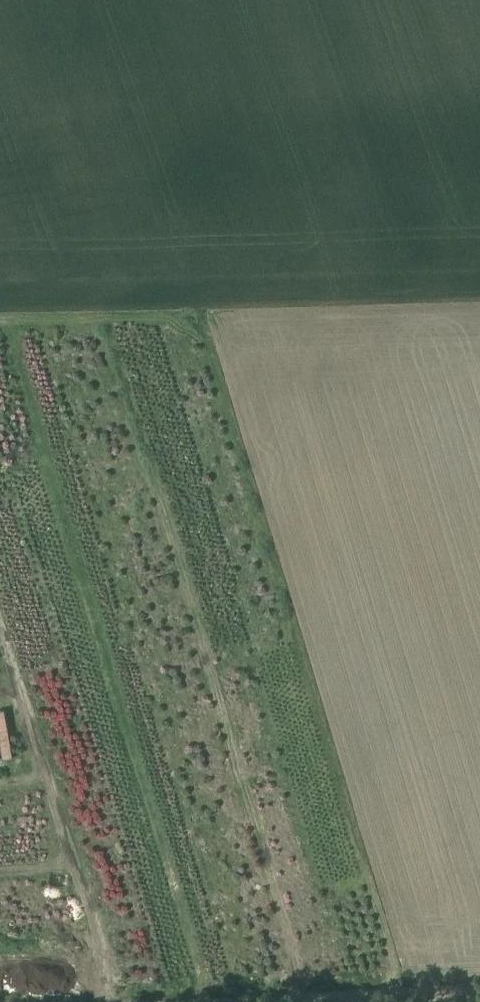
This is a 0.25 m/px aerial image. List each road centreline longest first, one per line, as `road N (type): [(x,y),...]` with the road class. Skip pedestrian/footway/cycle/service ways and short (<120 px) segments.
road 1 (track): [(479,993),(310,1001)]

